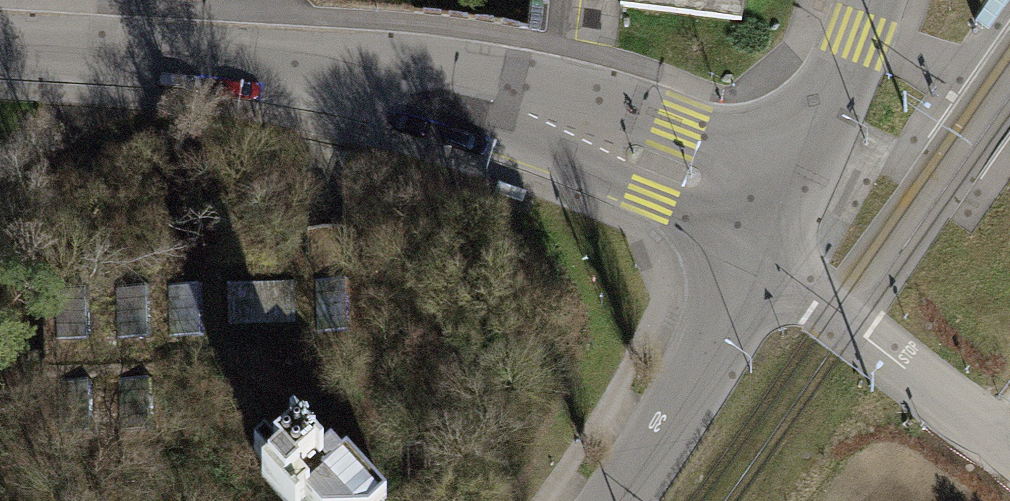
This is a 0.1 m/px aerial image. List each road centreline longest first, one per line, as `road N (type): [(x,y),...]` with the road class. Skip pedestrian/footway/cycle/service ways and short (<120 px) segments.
road 1 (residential): [(247,59),(441,89),(784,202)]
road 2 (tertiary): [(618,500),(706,364),(784,202)]
road 3 (residential): [(0,47),(247,59)]
road 4 (tertiary): [(784,202),(873,0)]

